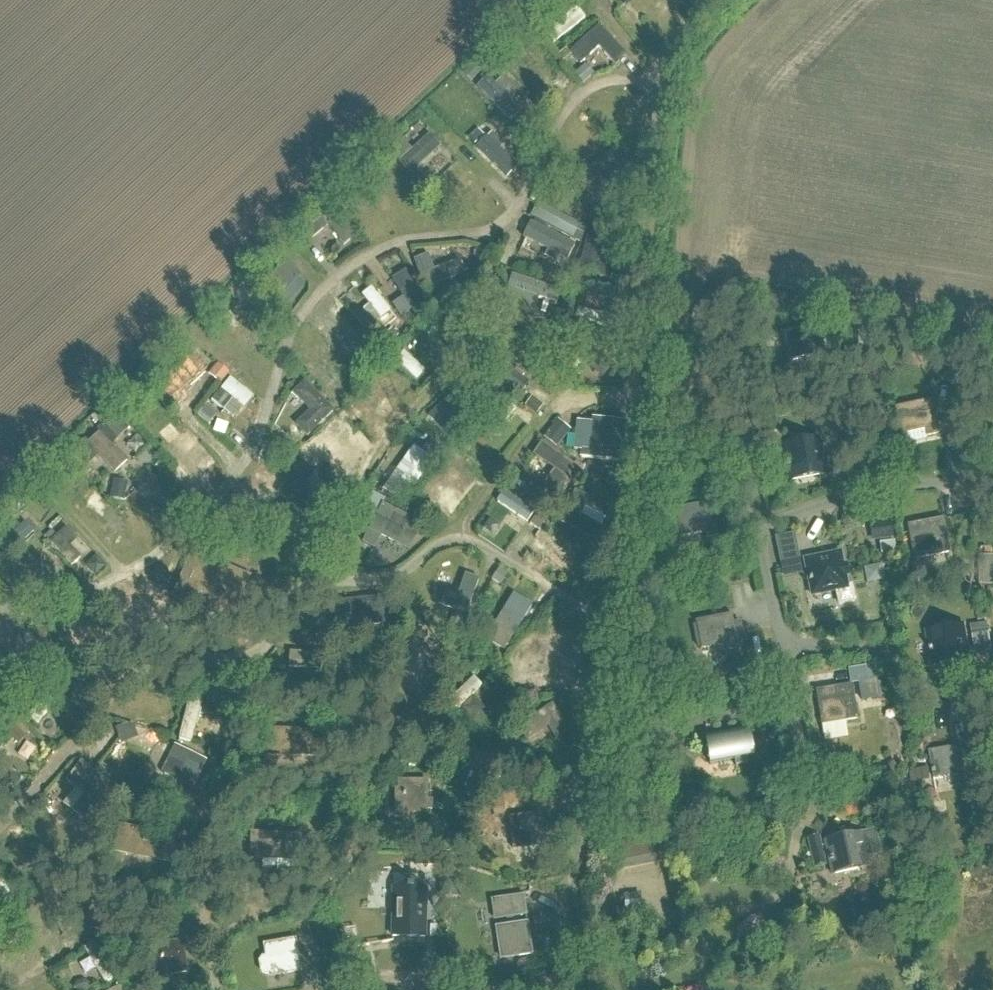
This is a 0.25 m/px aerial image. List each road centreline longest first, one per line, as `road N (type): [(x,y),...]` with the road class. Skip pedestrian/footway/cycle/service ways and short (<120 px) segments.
road 1 (track): [(629,471),(655,85),(662,46),(705,0)]
road 2 (track): [(563,399),(550,334),(540,322),(508,328),(454,368),(383,442),(344,497),(329,595)]
road 3 (track): [(634,393),(563,399),(499,473),(459,527),(459,541)]

